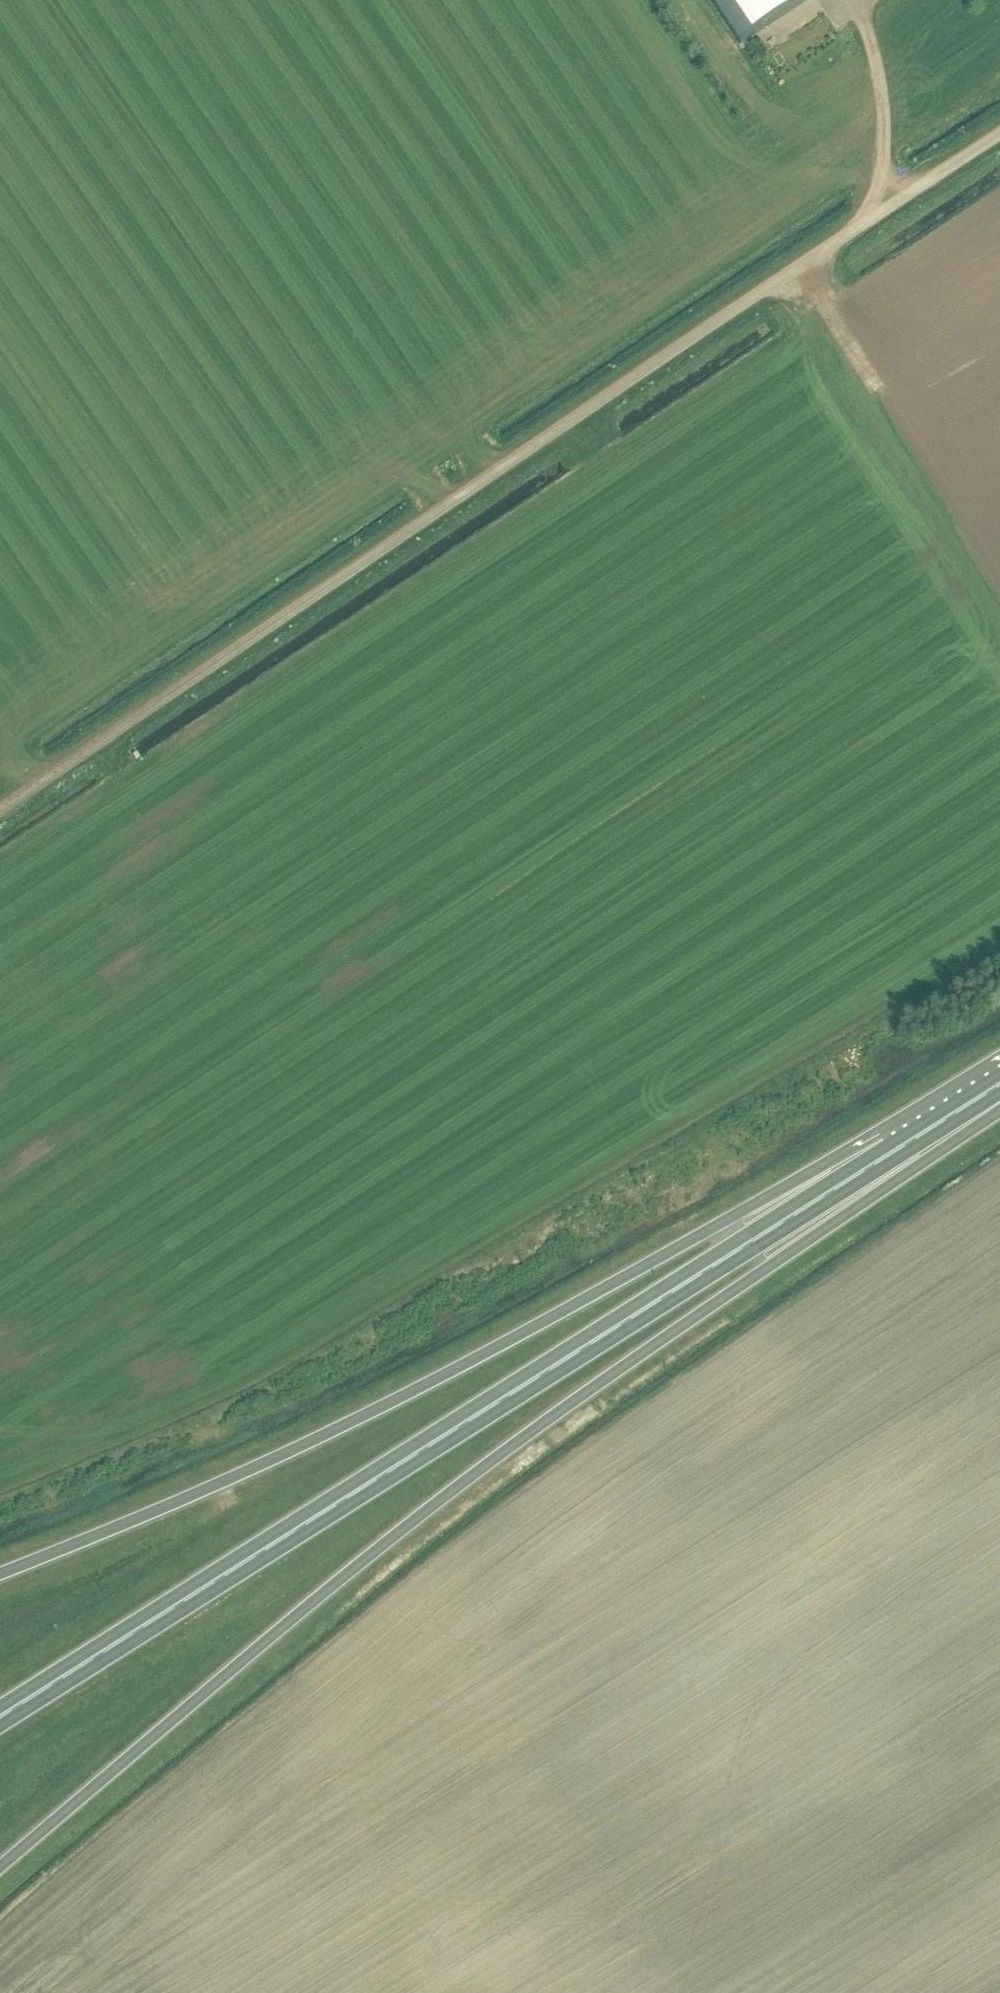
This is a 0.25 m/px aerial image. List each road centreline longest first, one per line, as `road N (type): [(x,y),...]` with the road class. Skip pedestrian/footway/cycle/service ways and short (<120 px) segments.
road 1 (trunk): [(0,1870),(403,1531),(824,1230),(994,1089)]
road 2 (unclassified): [(0,811),(999,134)]
road 3 (trunk): [(0,1716),(890,1153)]
road 4 (trunk): [(890,1153),(729,1220),(226,1482),(0,1576)]
road 5 (trunk): [(890,1153),(994,1089)]

